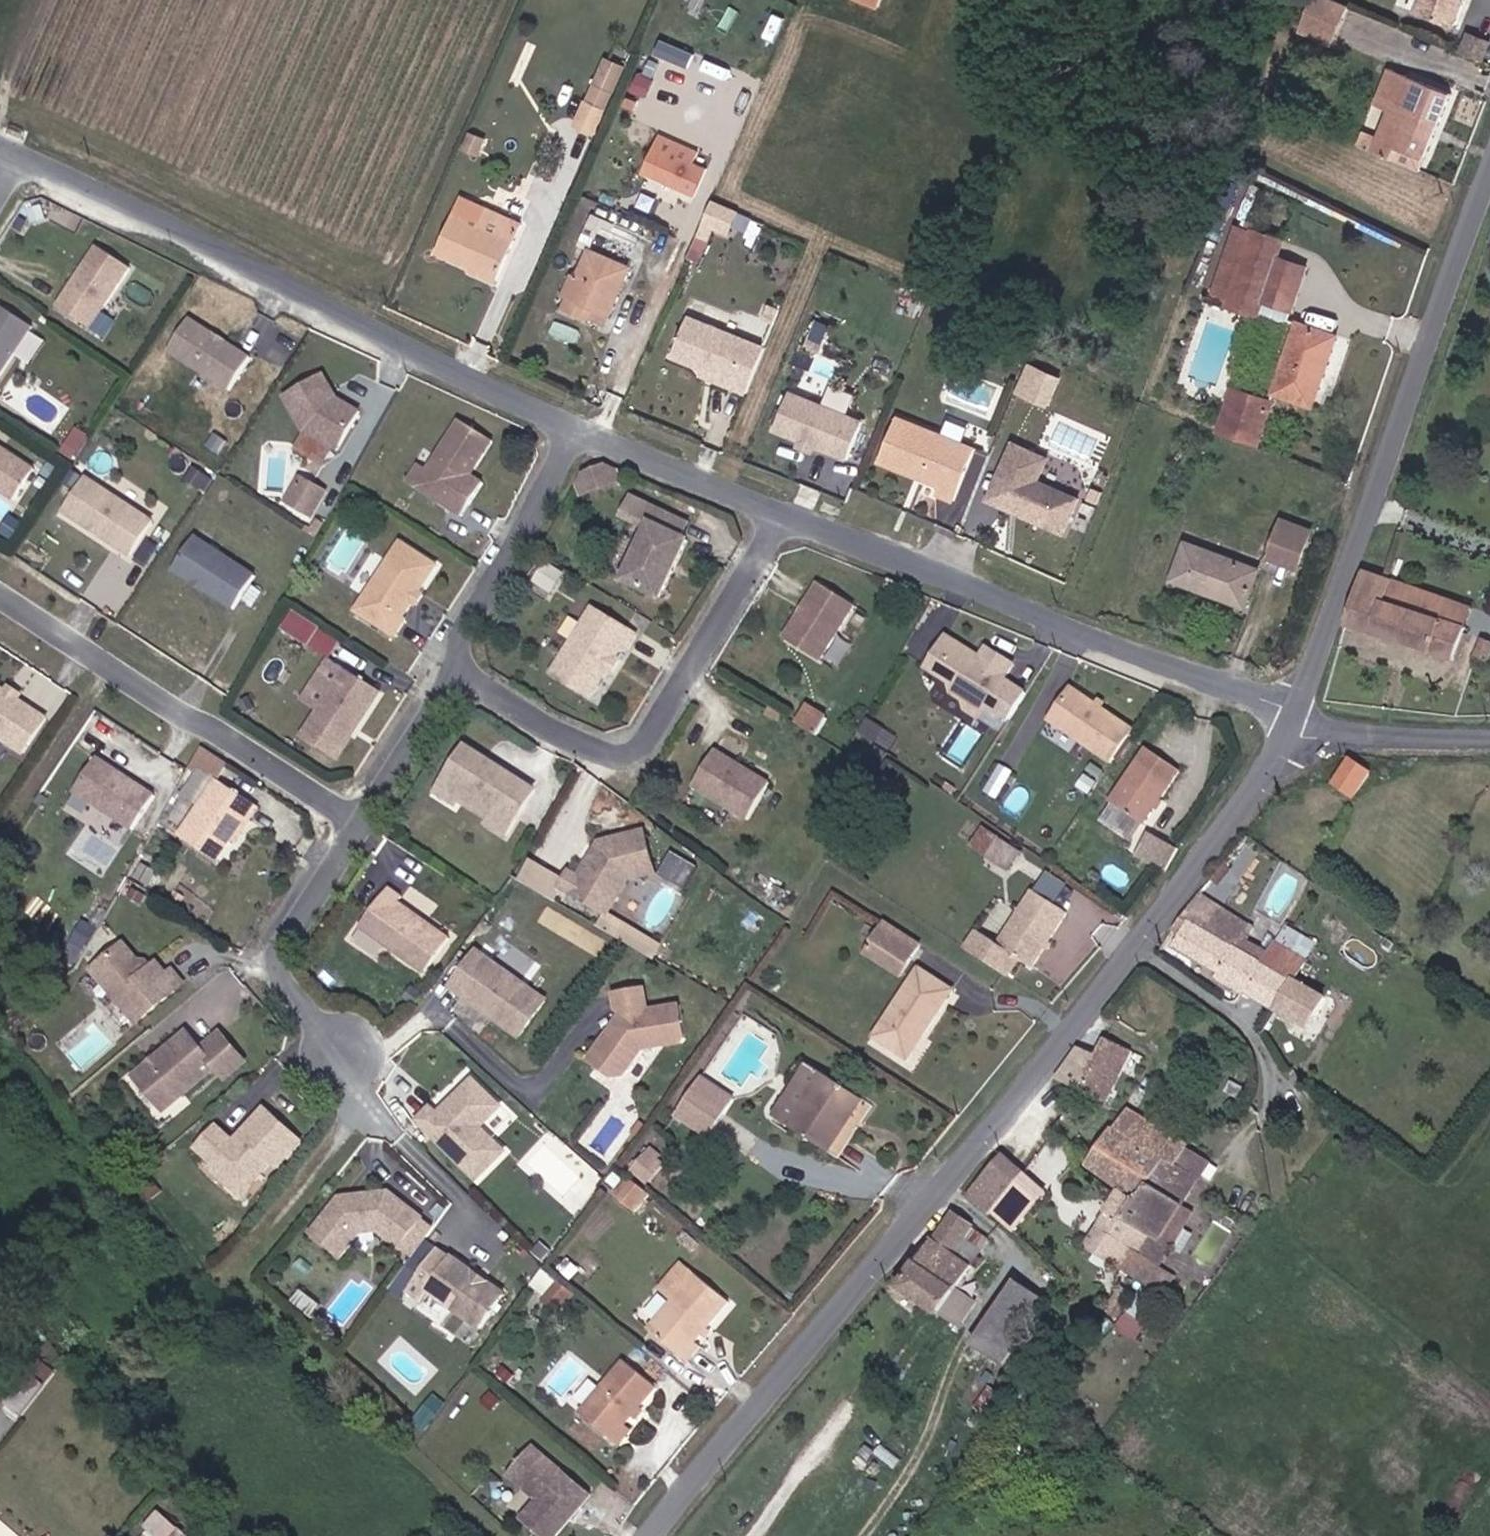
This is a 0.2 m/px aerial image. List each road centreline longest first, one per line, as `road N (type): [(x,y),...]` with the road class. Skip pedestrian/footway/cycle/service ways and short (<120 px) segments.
road 1 (unclassified): [(1292,716),(1280,752),(928,1188),(663,1535)]
road 2 (unclassified): [(11,150),(568,428)]
road 3 (unclassified): [(1489,176),(1292,716)]
road 4 (unclassified): [(774,513),(1292,716)]
road 5 (residential): [(444,660),(634,764),(774,513)]
road 6 (residential): [(0,586),(352,822)]
road 7 (residential): [(398,1134),(264,953),(352,822)]
road 8 (residential): [(444,660),(489,590),(568,428)]
road 9 (unclassified): [(568,428),(774,513)]
road 10 (unclassified): [(1292,716),(1387,738),(1489,738)]
road 11 (residential): [(352,822),(444,660)]

